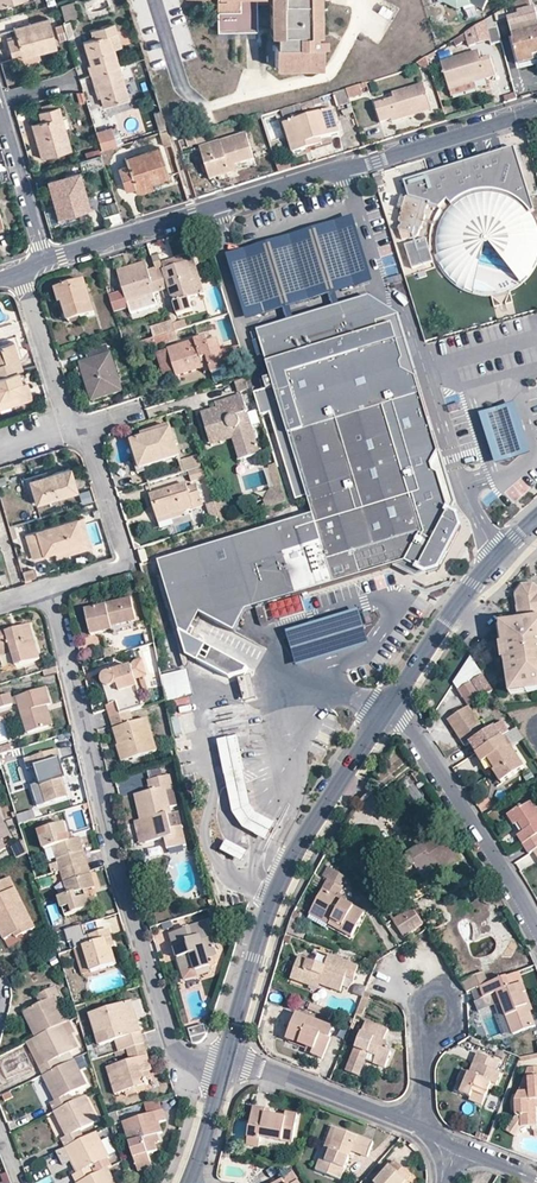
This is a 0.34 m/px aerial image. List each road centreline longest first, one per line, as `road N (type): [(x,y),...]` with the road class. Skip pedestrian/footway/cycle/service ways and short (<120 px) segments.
road 1 (residential): [(220,1079),(172,1047),(110,848),(50,588)]
road 2 (residential): [(44,258),(536,111)]
road 3 (residential): [(20,272),(65,425),(85,429),(125,563),(50,588)]
road 4 (tertiary): [(390,694),(299,848),(264,926),(227,1055)]
road 5 (residential): [(390,694),(536,926)]
road 6 (tertiary): [(536,517),(441,621),(390,694)]
road 7 (residential): [(422,1129),(227,1055)]
road 8 (residential): [(44,258),(0,98)]
road 9 (residential): [(423,1046),(421,996),(442,988),(453,1007),(439,1036)]

